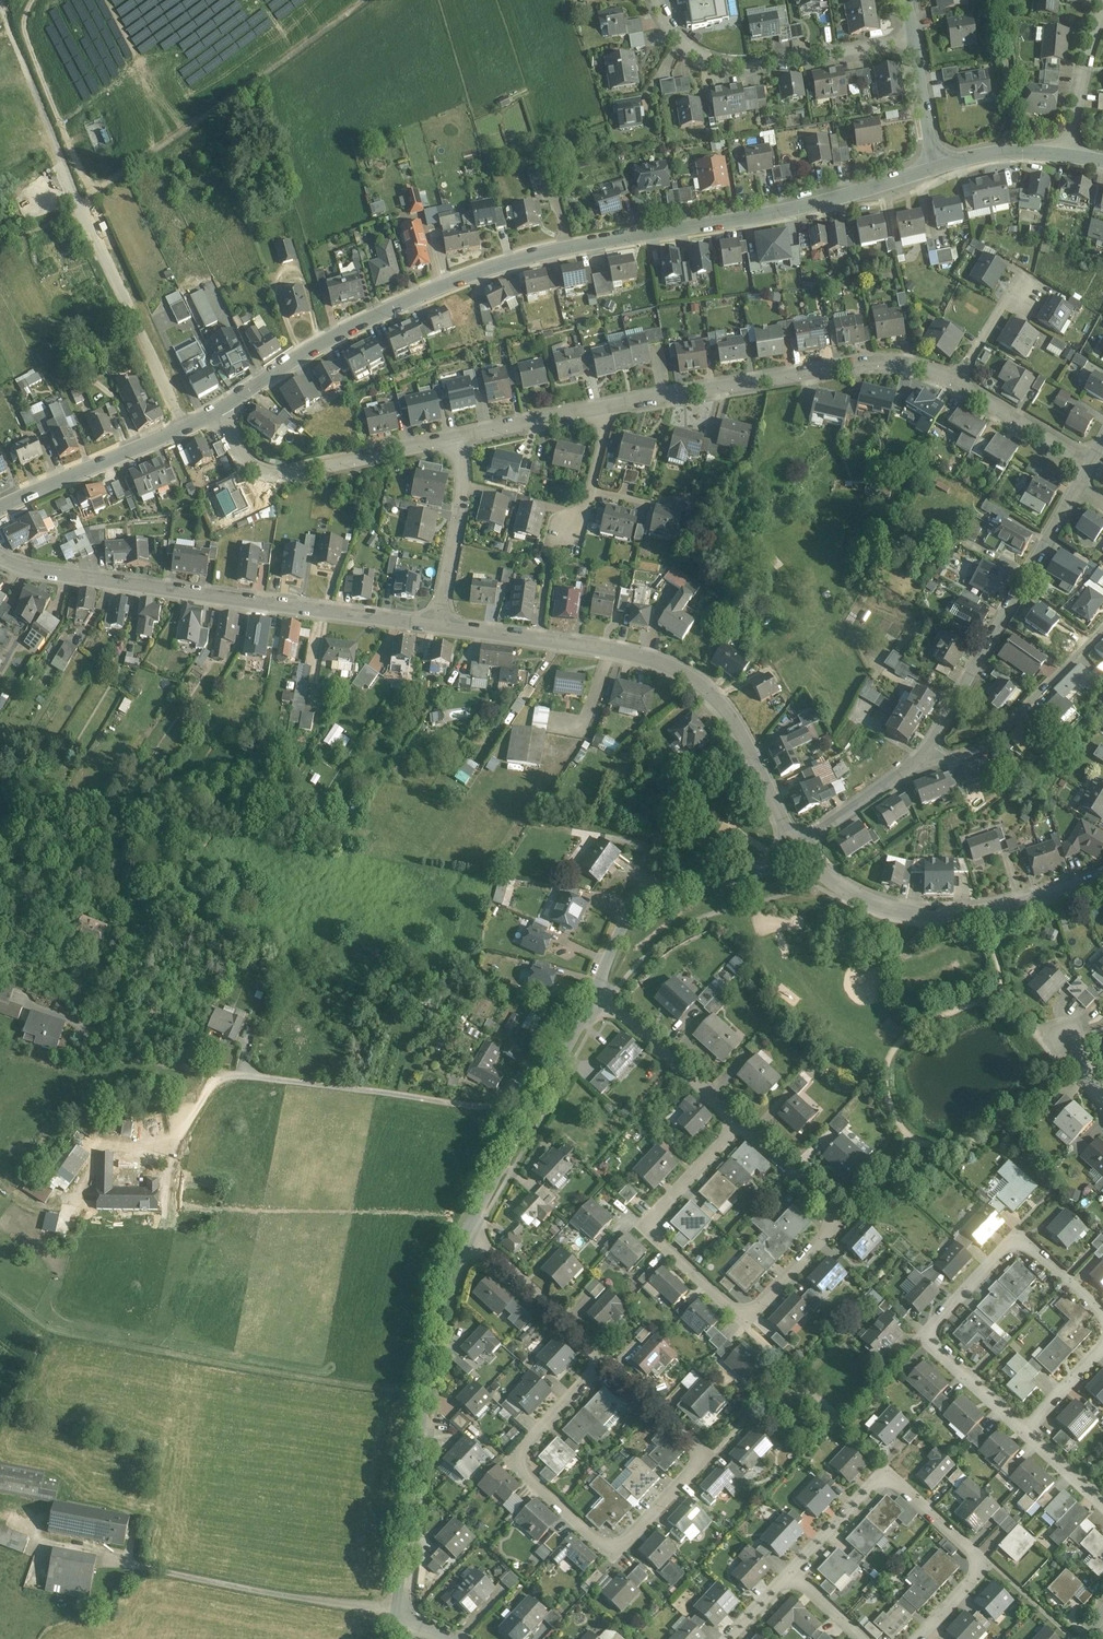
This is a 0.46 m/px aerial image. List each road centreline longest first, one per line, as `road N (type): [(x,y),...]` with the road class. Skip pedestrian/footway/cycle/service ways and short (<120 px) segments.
road 1 (tertiary): [(939,163),(806,206),(492,269),(335,339),(221,410)]
road 2 (residential): [(577,1028),(492,1110),(138,1060),(113,1046)]
road 3 (residential): [(444,622),(630,648),(687,668),(739,717),(800,843)]
road 4 (residential): [(0,550),(86,573),(444,622)]
road 5 (residential): [(605,1354),(688,1427),(698,1445),(698,1466),(627,1542),(614,1550),(595,1537),(527,1471),(524,1451),(548,1422)]
road 6 (residential): [(738,1124),(839,1215),(744,1319),(658,1239),(658,1209)]
road 7 (tertiary): [(395,1611),(448,1278),(469,1224)]
road 8 (residential): [(792,1574),(886,1471),(983,1562),(914,1638)]
road 9 (residential): [(956,383),(931,368),(865,364),(612,405)]
road 10 (residential): [(800,843),(841,881),(883,904),(935,915),(989,913),(1102,880)]
road 11 (residential): [(925,759),(1084,475)]
road 12 (residential): [(918,41),(776,61),(708,62),(652,0)]
road 13 (residential): [(189,424),(66,171)]
road 14 (tertiary): [(596,987),(631,908),(653,884),(691,874),(739,877),(800,843)]
road 15 (residential): [(1102,1312),(1033,1243),(1018,1238),(929,1334),(940,1351)]
road 16 (residential): [(450,438),(289,470),(252,460),(221,410)]
road 17 (residential): [(925,759),(995,747),(1102,636)]
road 18 (tertiary): [(469,1224),(577,1028)]
road 19 (tertiary): [(189,424),(0,506)]
road 20 (residential): [(596,987),(738,1124)]
road 21 (residential): [(469,1224),(605,1354)]
road 22 (residential): [(444,622),(460,475),(450,438)]
road 23 (track): [(3,9),(66,171)]
road 24 (residential): [(612,405),(450,438)]
road 25 (residential): [(1084,475),(1069,451),(956,383)]
road 26 (residential): [(800,843),(925,759)]
road 27 (residential): [(612,405),(580,528),(565,540)]
road 28 (residential): [(1067,148),(1102,6)]
road 29 (tertiary): [(1067,148),(976,152),(939,163)]
road 30 (residential): [(918,41),(939,163)]

